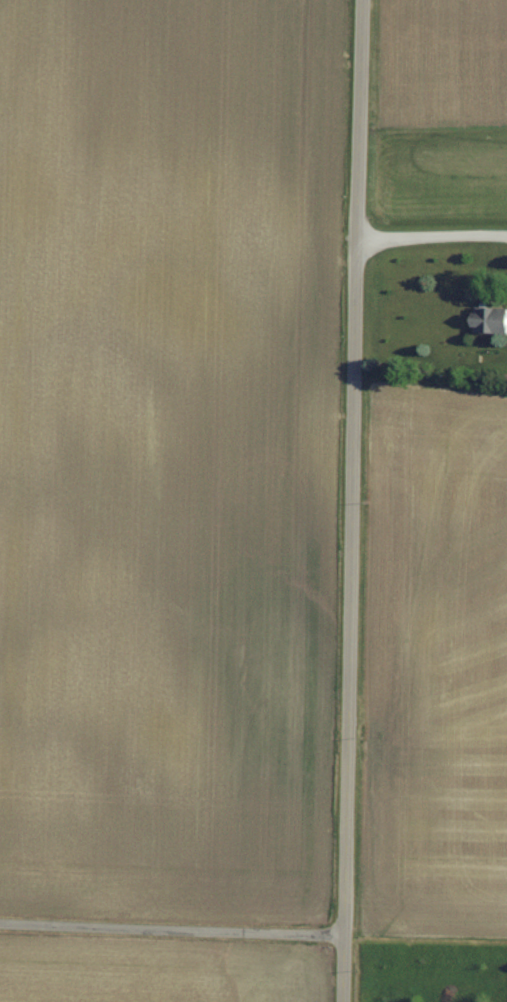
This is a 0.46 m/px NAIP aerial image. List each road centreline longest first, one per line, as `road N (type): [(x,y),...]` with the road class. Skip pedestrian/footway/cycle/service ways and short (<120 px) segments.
road 1 (residential): [(340,1001),(359,0)]
road 2 (residential): [(341,929),(0,922)]
road 3 (residential): [(353,232),(506,233)]

